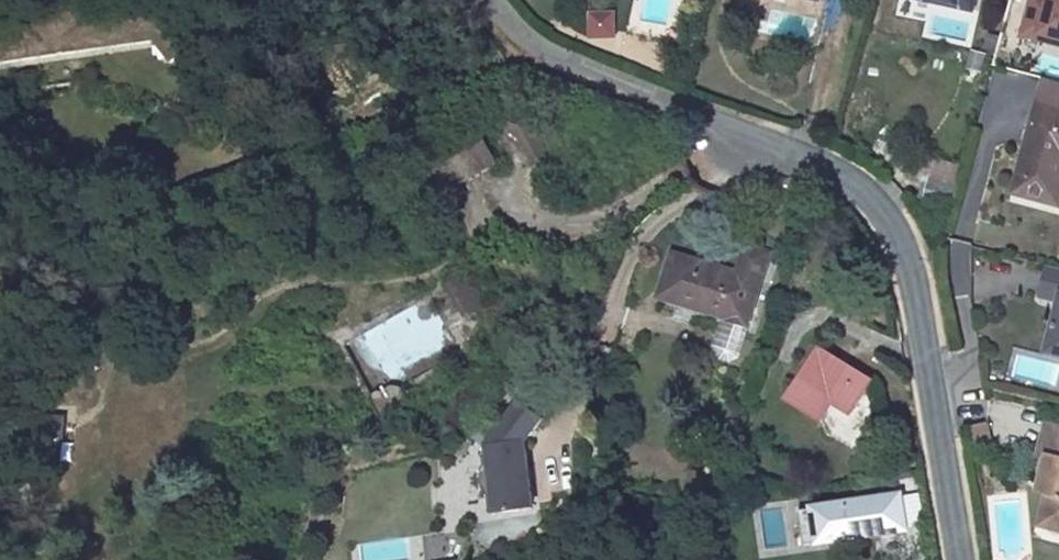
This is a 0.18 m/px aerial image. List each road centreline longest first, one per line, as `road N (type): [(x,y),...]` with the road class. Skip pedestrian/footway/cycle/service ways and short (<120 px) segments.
road 1 (residential): [(959,559),(904,249),(879,210),(842,175),(783,147),(548,53),(491,0)]

